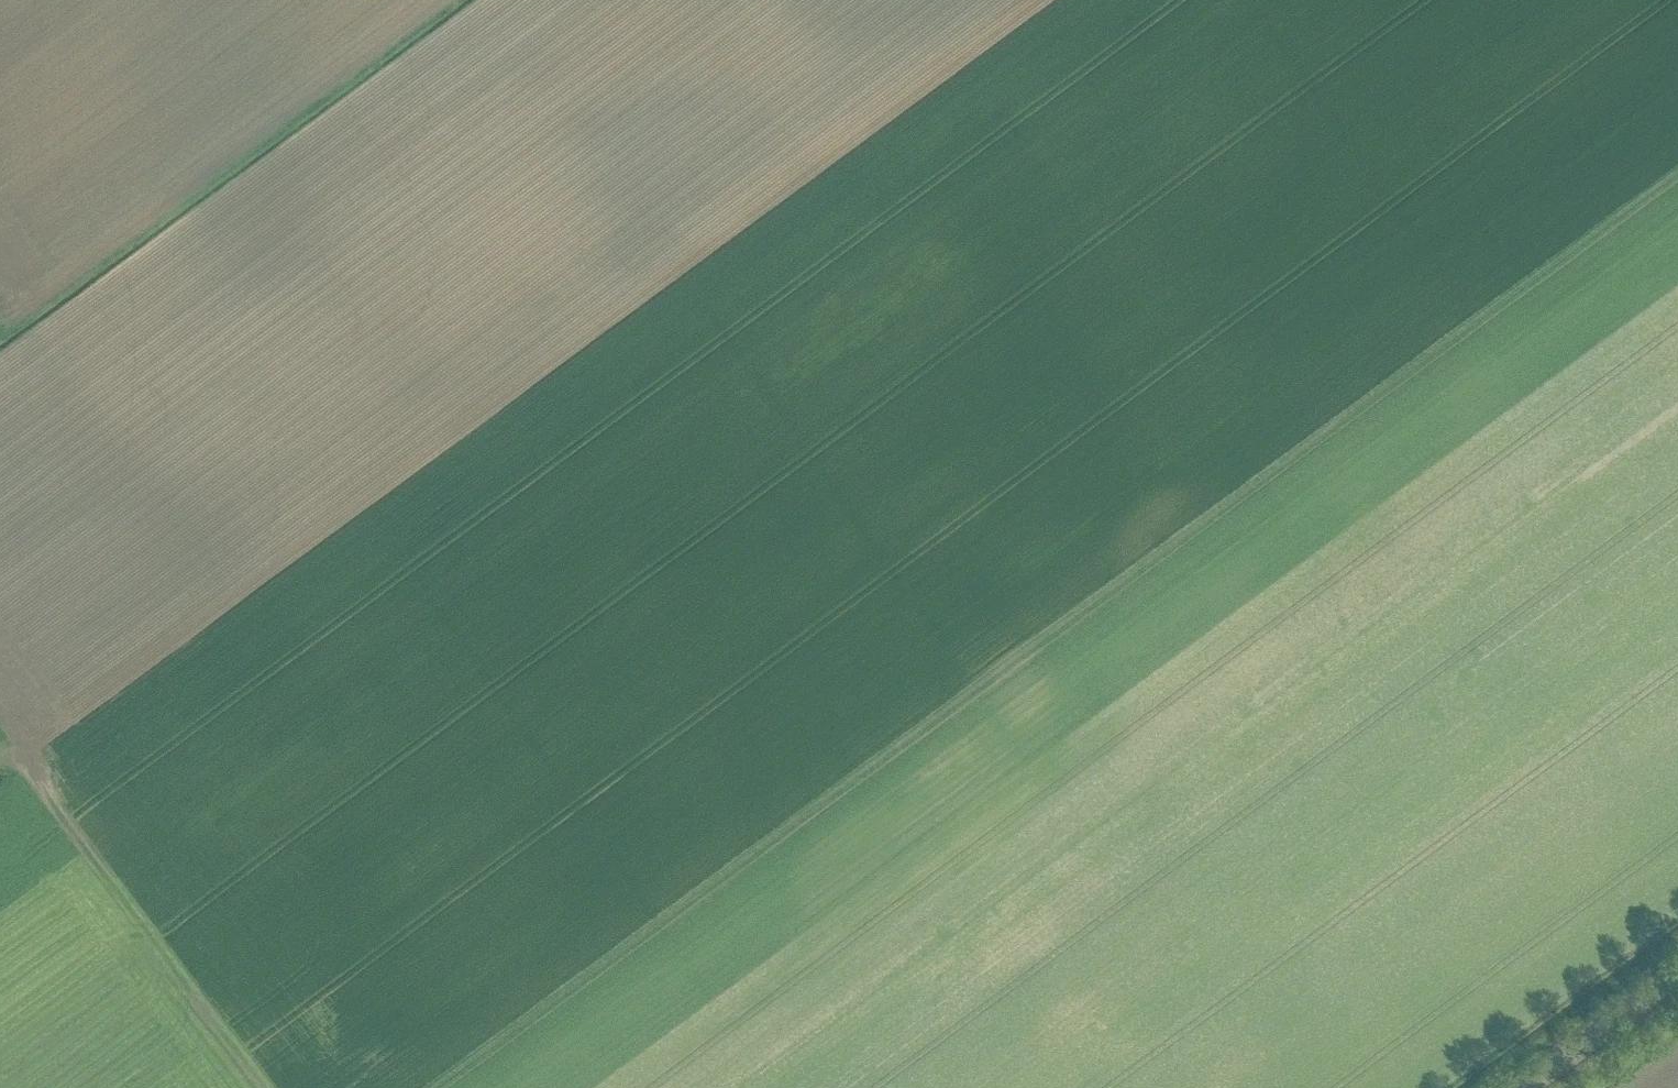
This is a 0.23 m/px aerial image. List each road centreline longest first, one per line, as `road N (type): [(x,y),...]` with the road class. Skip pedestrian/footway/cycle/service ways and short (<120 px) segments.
road 1 (tertiary): [(1505,1087),(1677,964)]

